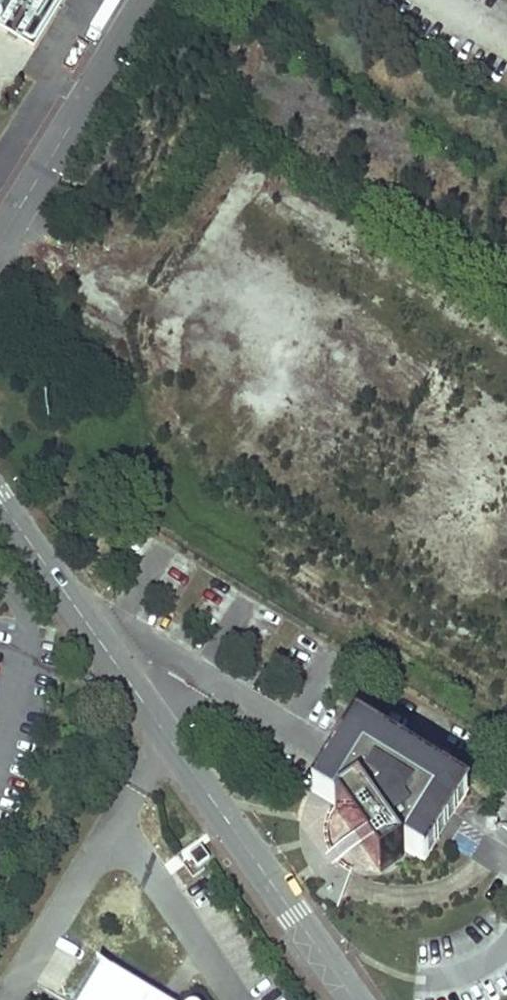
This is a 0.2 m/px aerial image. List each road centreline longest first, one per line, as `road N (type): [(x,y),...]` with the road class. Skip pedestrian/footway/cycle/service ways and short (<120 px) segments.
road 1 (residential): [(0,496),(356,999)]
road 2 (residential): [(141,0),(0,227)]

